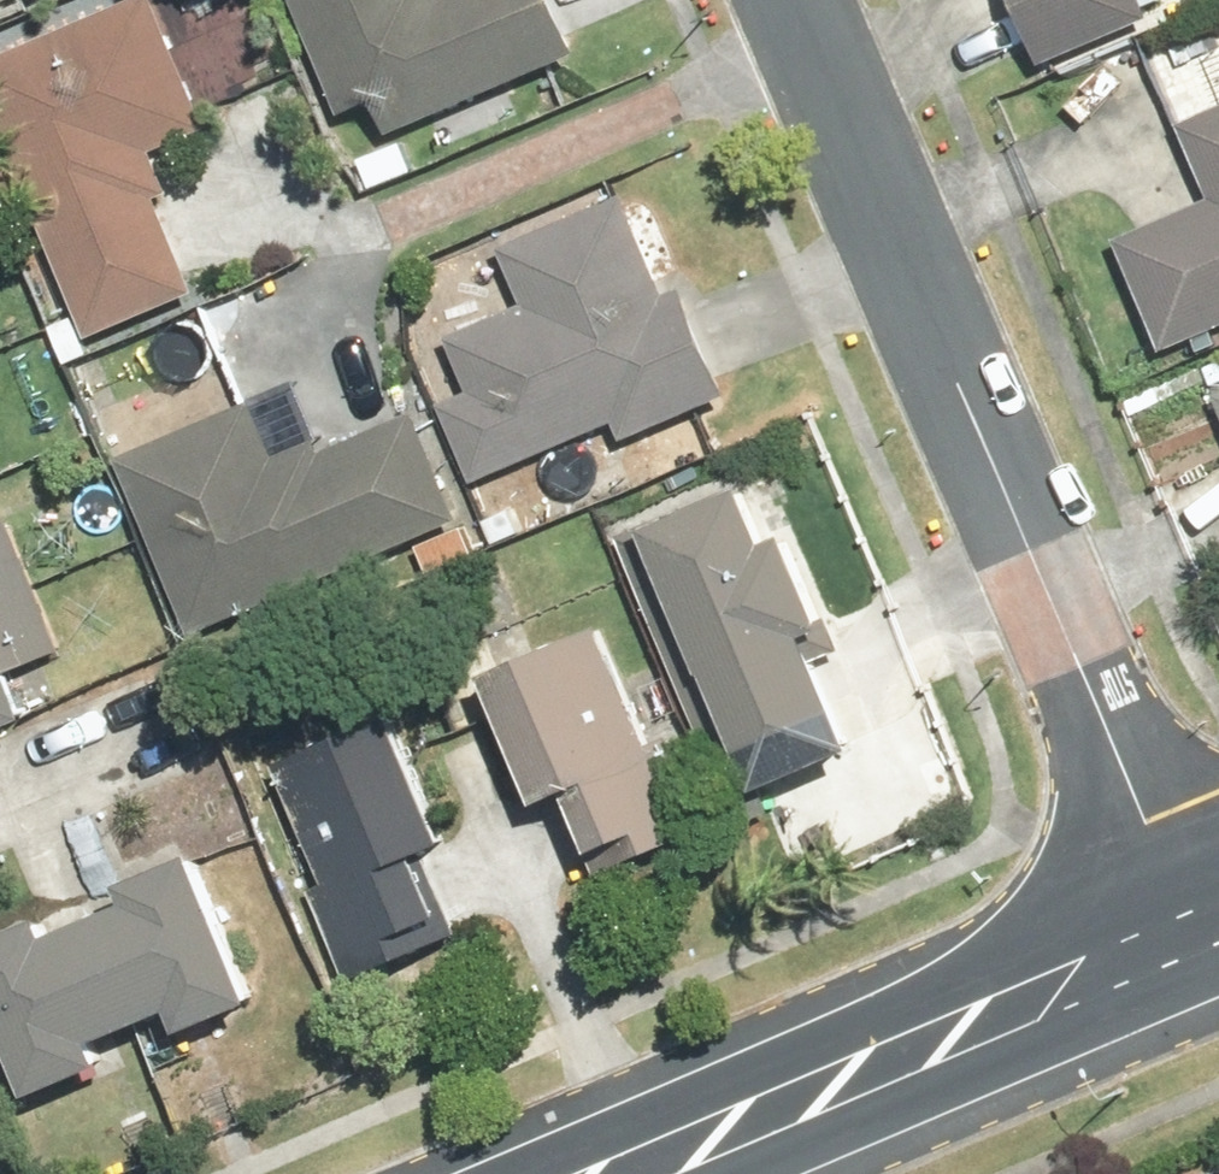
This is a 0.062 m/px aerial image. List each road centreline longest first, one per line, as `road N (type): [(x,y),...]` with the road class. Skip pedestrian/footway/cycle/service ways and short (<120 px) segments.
road 1 (residential): [(812,0),(1147,823),(1211,936)]
road 2 (secondary): [(628,1173),(1211,936)]

